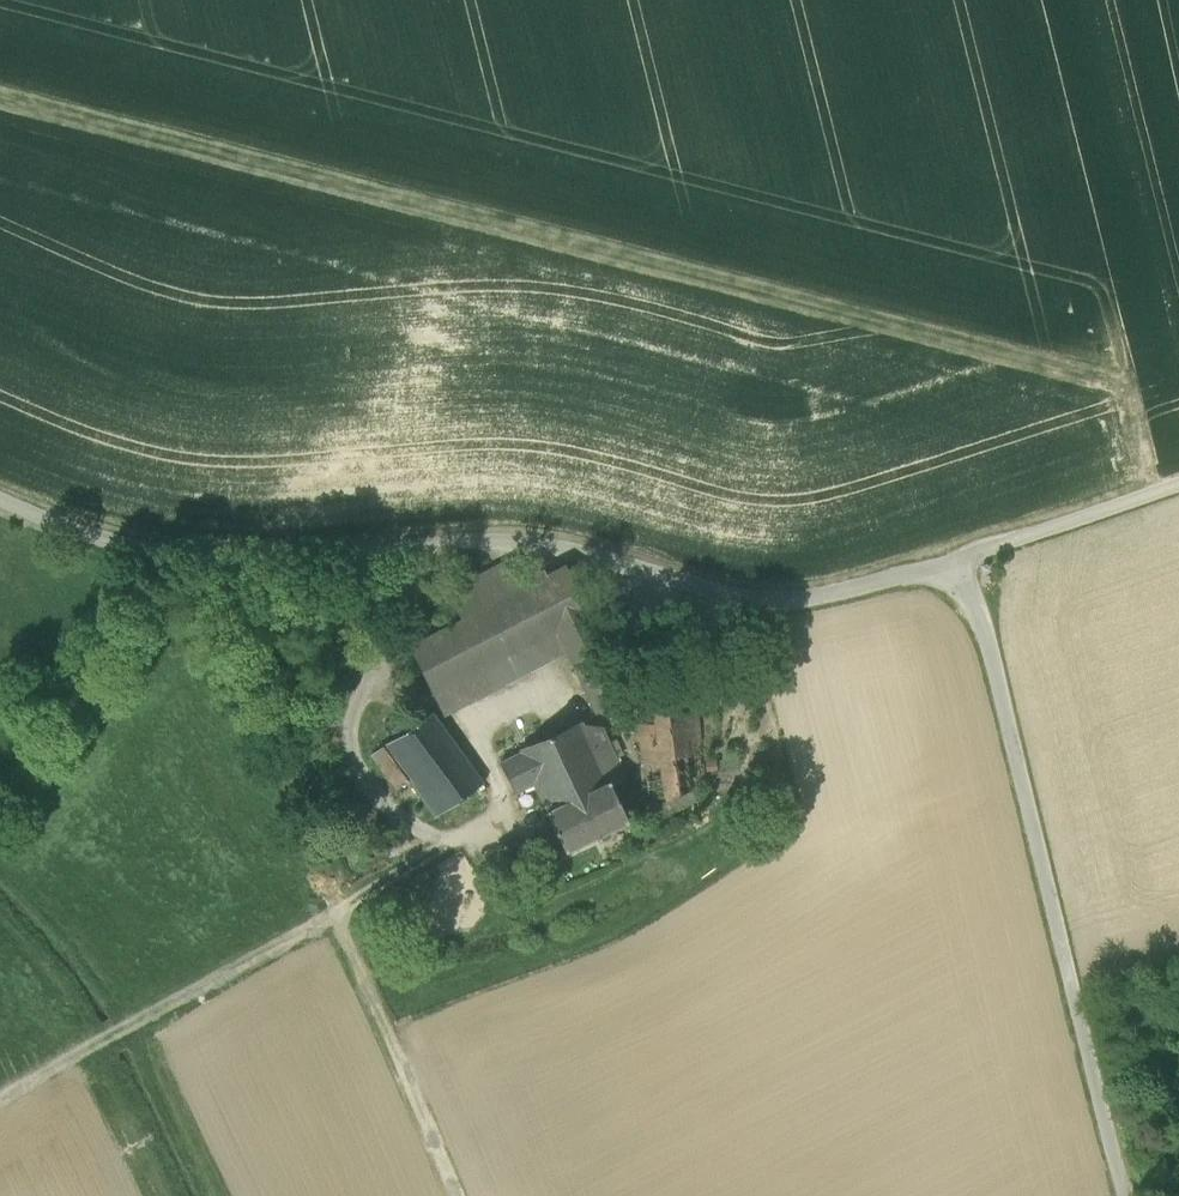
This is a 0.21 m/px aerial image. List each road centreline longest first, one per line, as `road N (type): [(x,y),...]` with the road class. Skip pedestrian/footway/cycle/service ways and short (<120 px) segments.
road 1 (track): [(1154,492),(1132,387),(0,91)]
road 2 (unclassified): [(0,498),(121,551),(265,566),(478,547),(555,548),(777,603),(966,558)]
road 3 (unclassified): [(966,558),(1123,1195)]
road 4 (track): [(454,1195),(352,947),(353,907),(390,875)]
road 5 (unclassified): [(966,558),(1178,483)]

